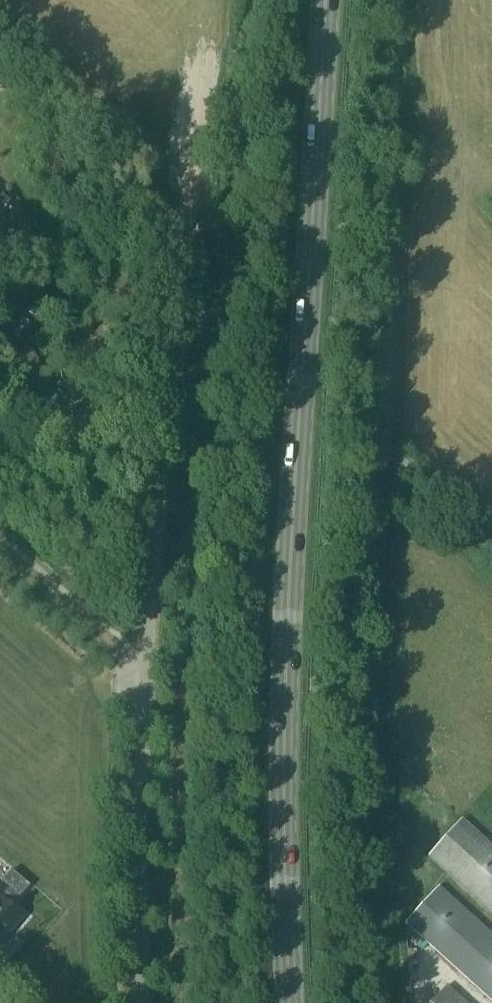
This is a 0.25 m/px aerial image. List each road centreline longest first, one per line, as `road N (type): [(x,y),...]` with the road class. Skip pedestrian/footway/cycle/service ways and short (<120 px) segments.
road 1 (primary): [(290,1002),(288,765),(302,337),(326,0)]
road 2 (unclassified): [(147,1002),(142,659),(184,263)]

